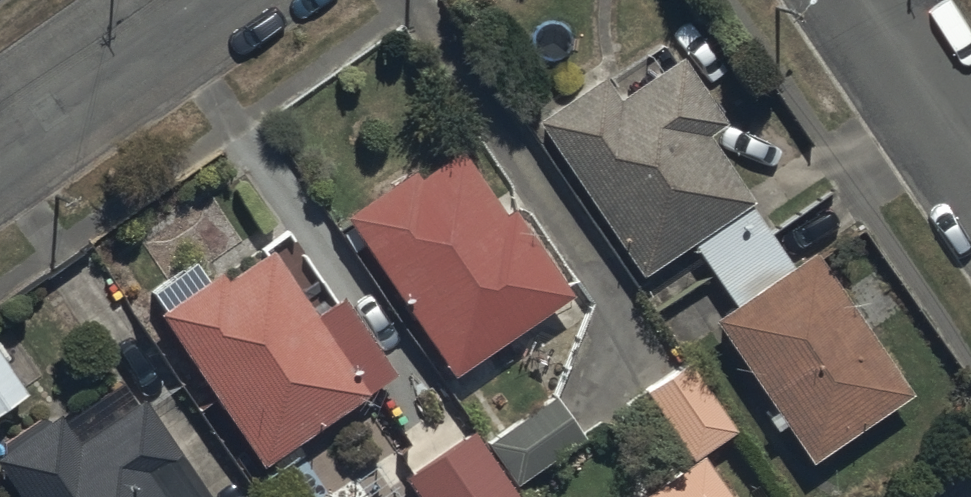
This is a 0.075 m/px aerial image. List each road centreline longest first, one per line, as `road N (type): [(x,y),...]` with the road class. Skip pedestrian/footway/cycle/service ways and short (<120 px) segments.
road 1 (residential): [(0,141),(203,0)]
road 2 (residential): [(873,0),(970,147)]

